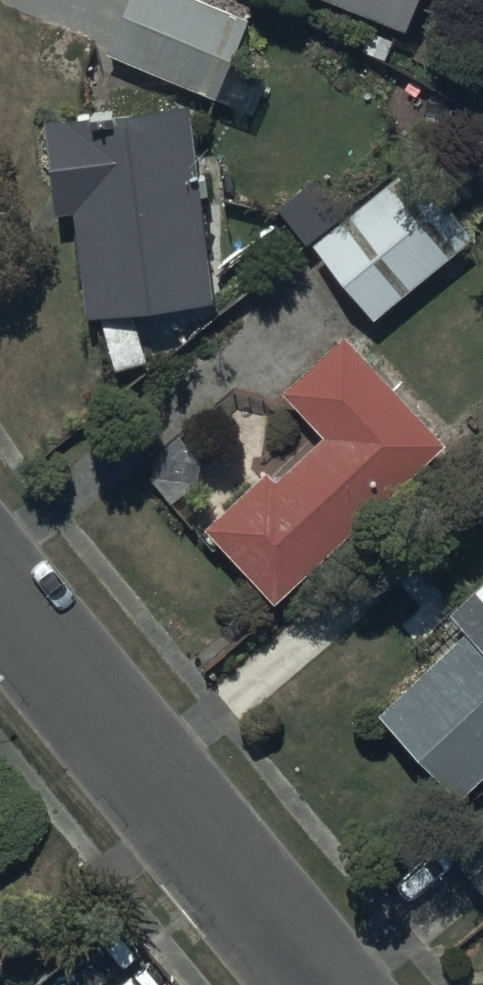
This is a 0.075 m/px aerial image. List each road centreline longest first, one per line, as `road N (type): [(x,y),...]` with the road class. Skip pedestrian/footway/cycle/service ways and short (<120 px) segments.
road 1 (residential): [(0,601),(327,984)]

